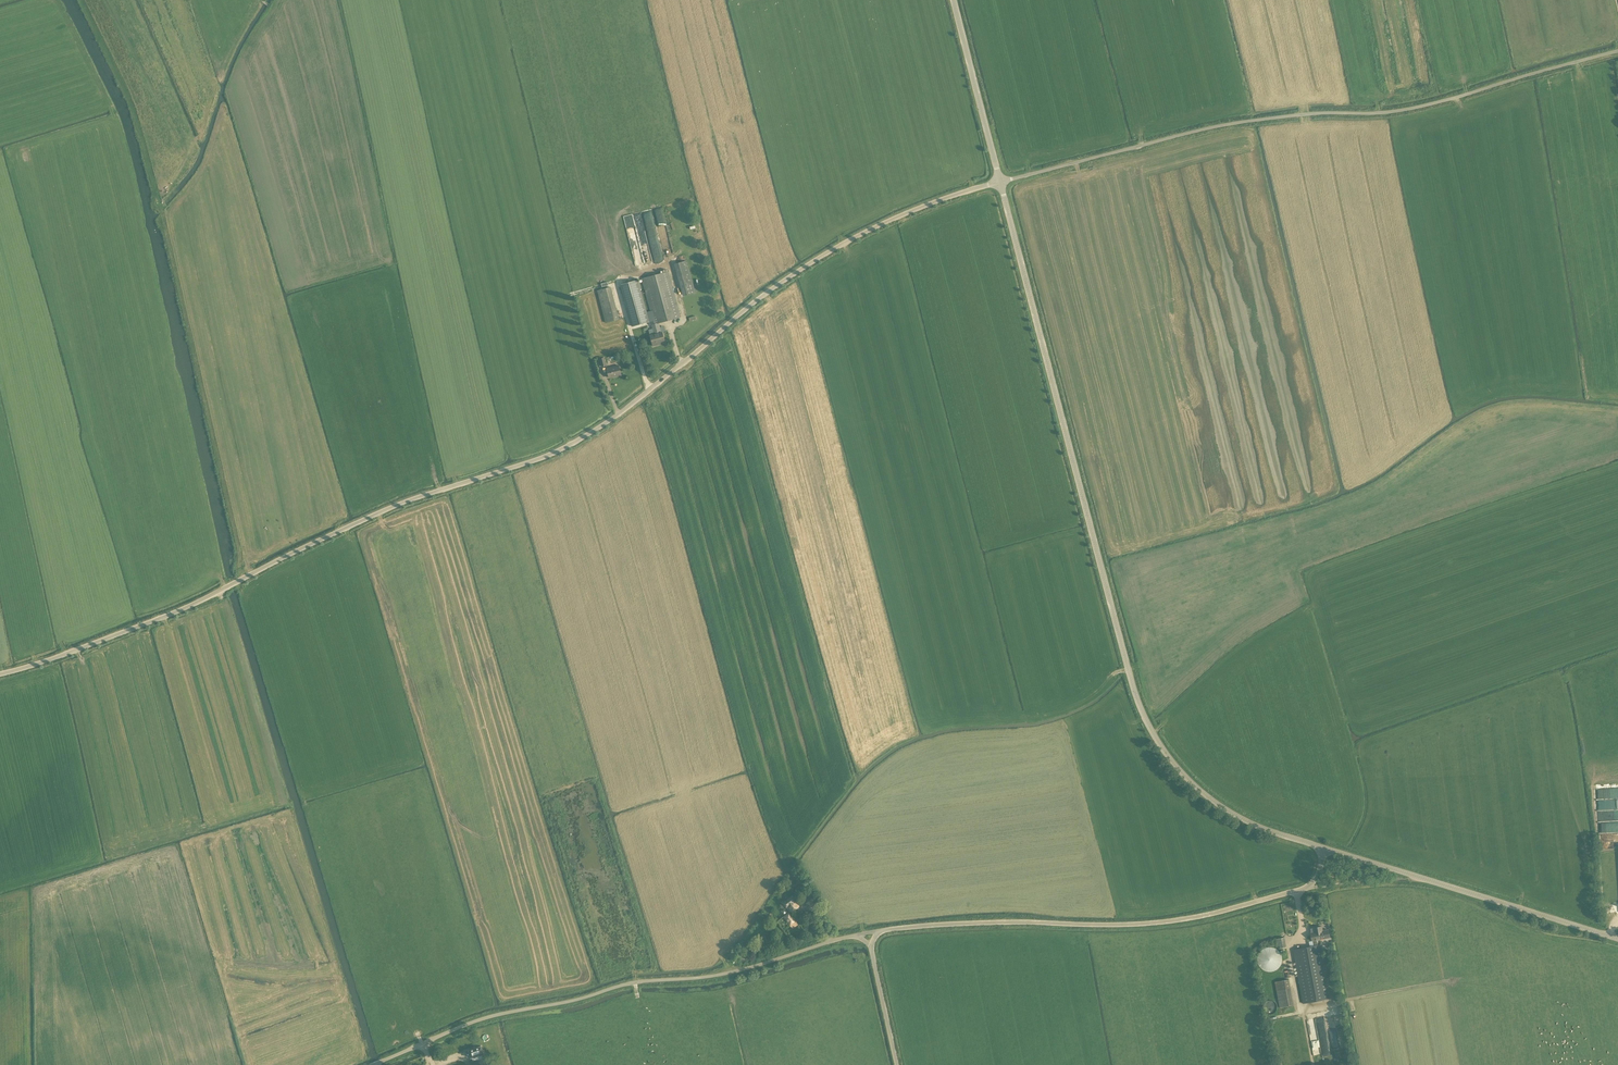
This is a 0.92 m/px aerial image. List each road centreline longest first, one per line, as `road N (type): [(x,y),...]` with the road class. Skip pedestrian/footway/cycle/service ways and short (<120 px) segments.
road 1 (unclassified): [(0,675),(180,612),(392,508),(562,451),(614,420),(764,295),(832,251),(1000,182)]
road 2 (tertiary): [(1321,849),(1230,815),(1191,783),(1153,735),(1122,649),(1000,182)]
road 3 (unclassified): [(1000,182),(1254,124),(1405,116),(1617,56)]
road 4 (unclassified): [(375,1064),(490,1016),(870,937)]
road 5 (unclassified): [(870,937),(1200,924),(1301,893),(1318,875),(1321,849)]
road 6 (tertiary): [(1617,942),(1321,849)]
road 7 (tertiary): [(1000,182),(955,0)]
road 8 (unclassified): [(898,1064),(870,937)]

